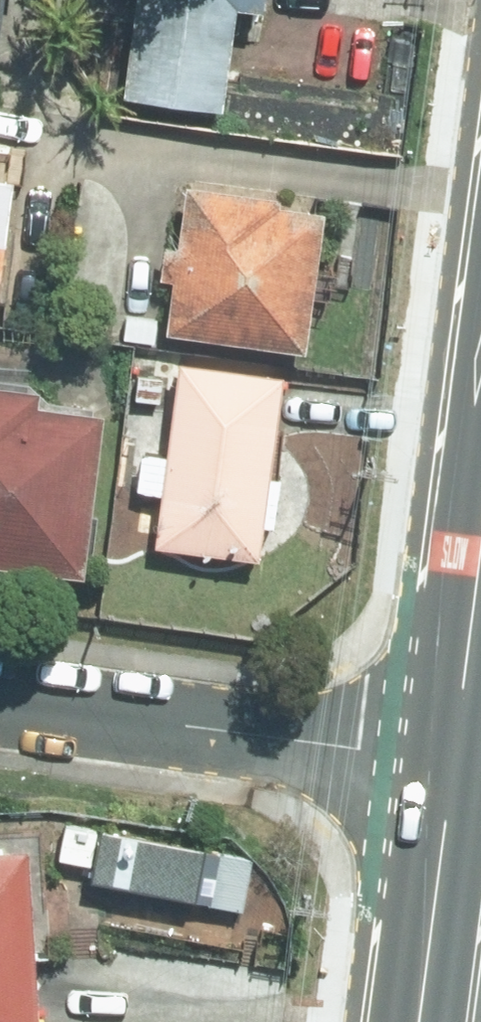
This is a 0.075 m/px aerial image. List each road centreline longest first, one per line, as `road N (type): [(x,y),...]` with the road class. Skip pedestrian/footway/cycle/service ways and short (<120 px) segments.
road 1 (residential): [(454,759),(0,701)]
road 2 (secondary): [(454,759),(421,1021)]
road 3 (secondary): [(480,553),(454,759)]

